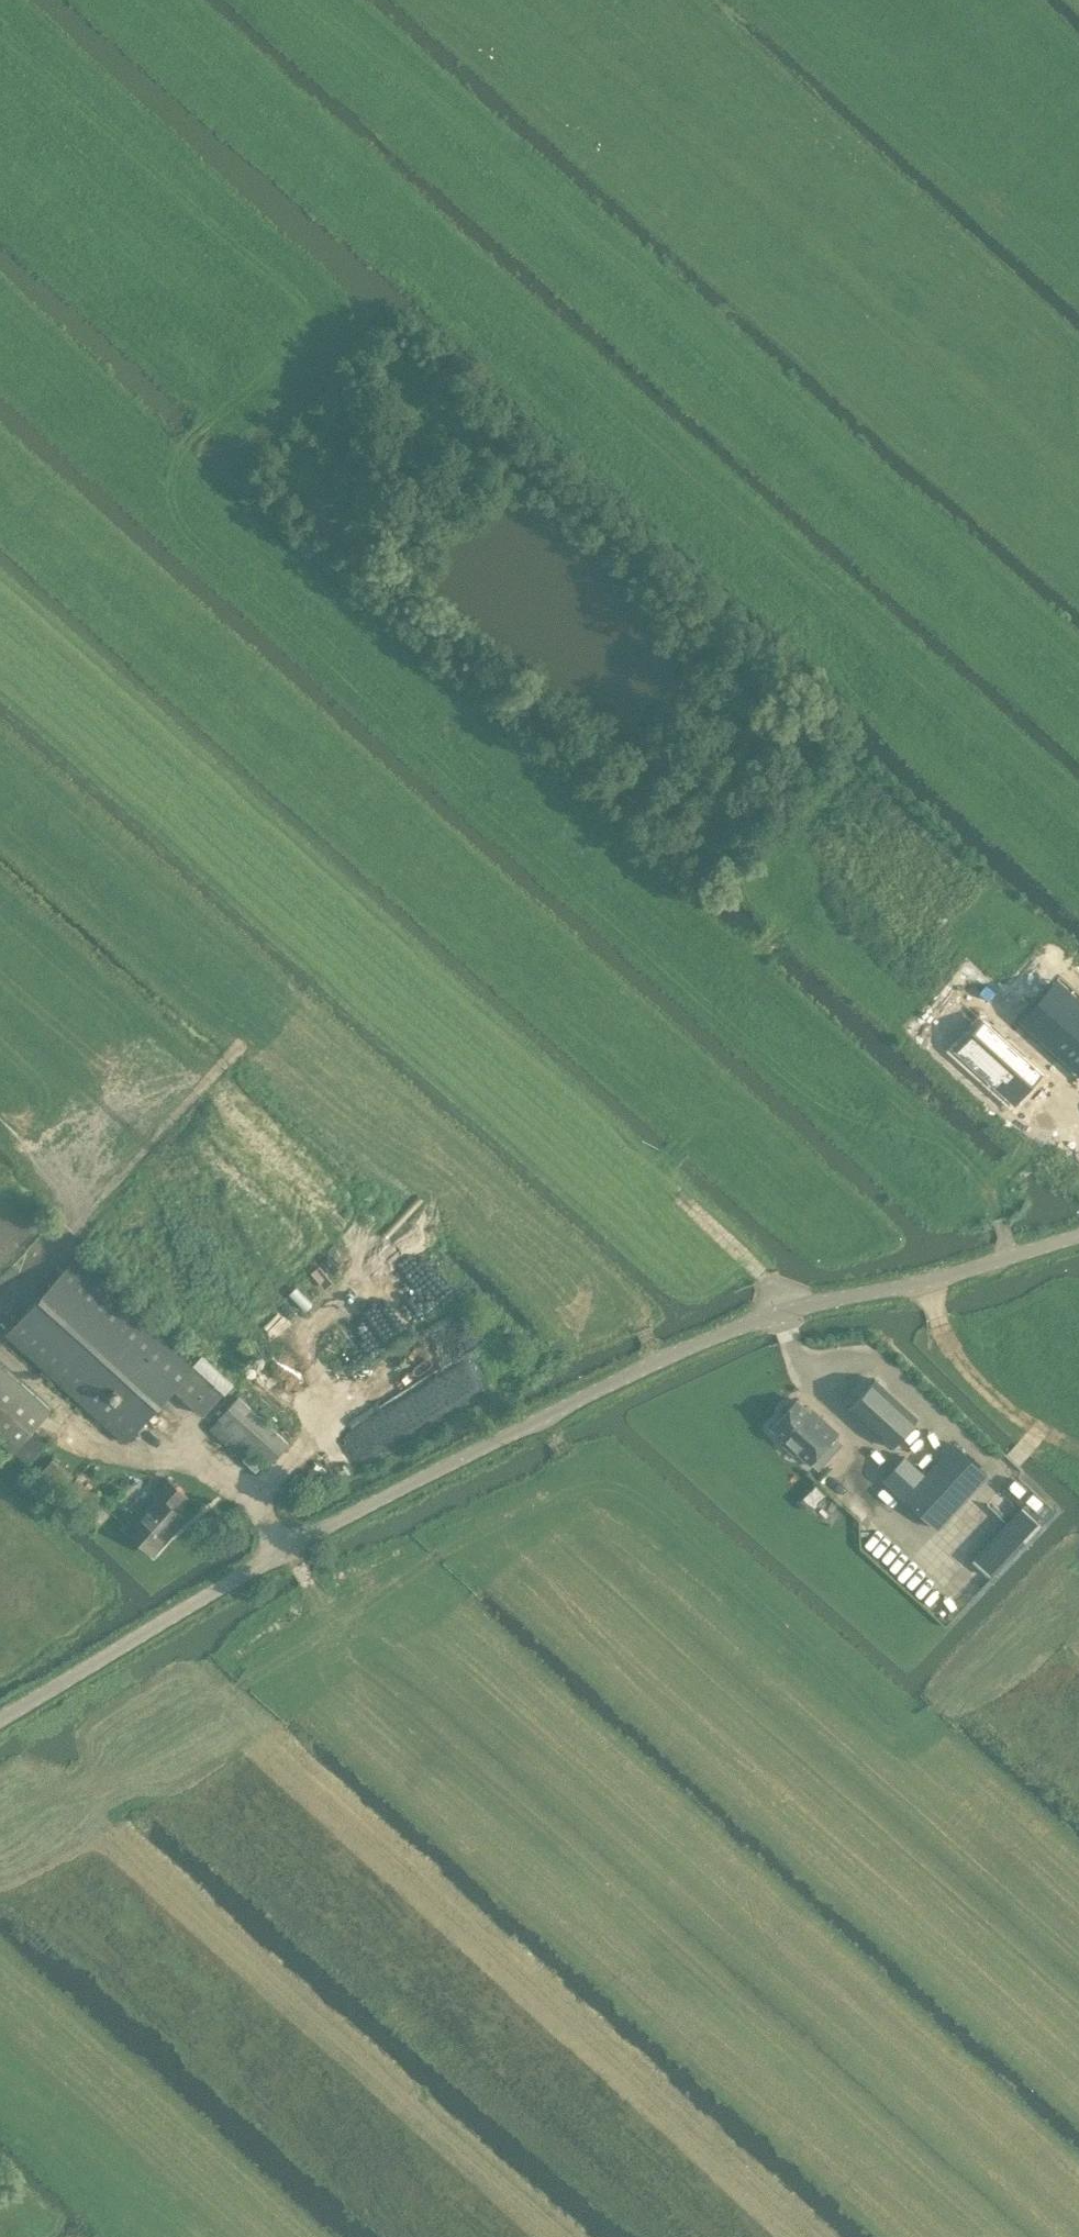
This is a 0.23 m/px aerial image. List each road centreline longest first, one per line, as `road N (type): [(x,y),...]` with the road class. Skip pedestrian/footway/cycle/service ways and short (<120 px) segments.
road 1 (unclassified): [(0,1721),(256,1567),(672,1355),(761,1319),(1078,1237)]

